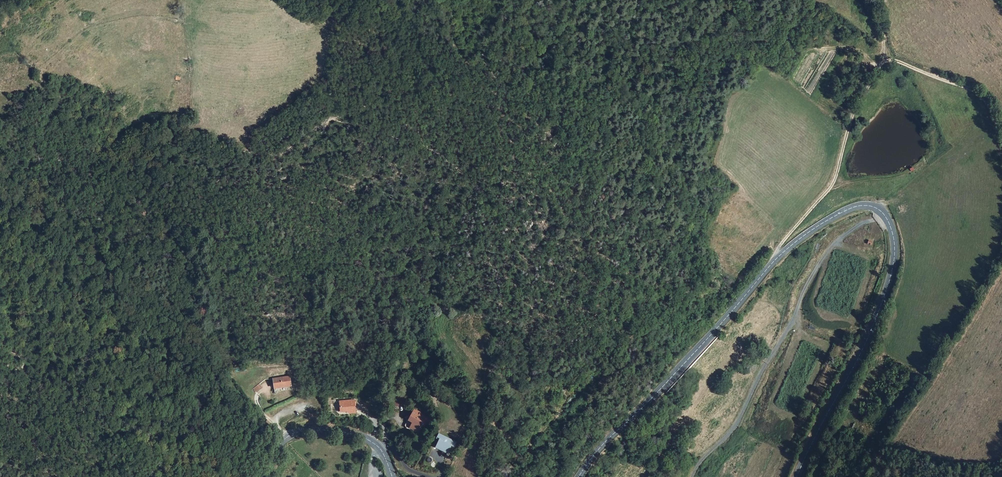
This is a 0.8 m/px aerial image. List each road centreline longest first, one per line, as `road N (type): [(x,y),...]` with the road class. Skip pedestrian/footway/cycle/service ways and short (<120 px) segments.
road 1 (track): [(0,418),(9,395),(11,202),(78,179),(149,135),(269,157),(281,152),(339,113),(475,63),(515,0)]
road 2 (secondary): [(797,476),(890,279),(893,235),(876,208),(859,206),(821,223),(775,260),(579,476)]
road 3 (track): [(1001,136),(978,96),(884,61),(848,127),(837,176),(775,260)]
road 4 (secondary): [(392,476),(383,453),(365,438),(313,429),(279,445),(267,476)]

